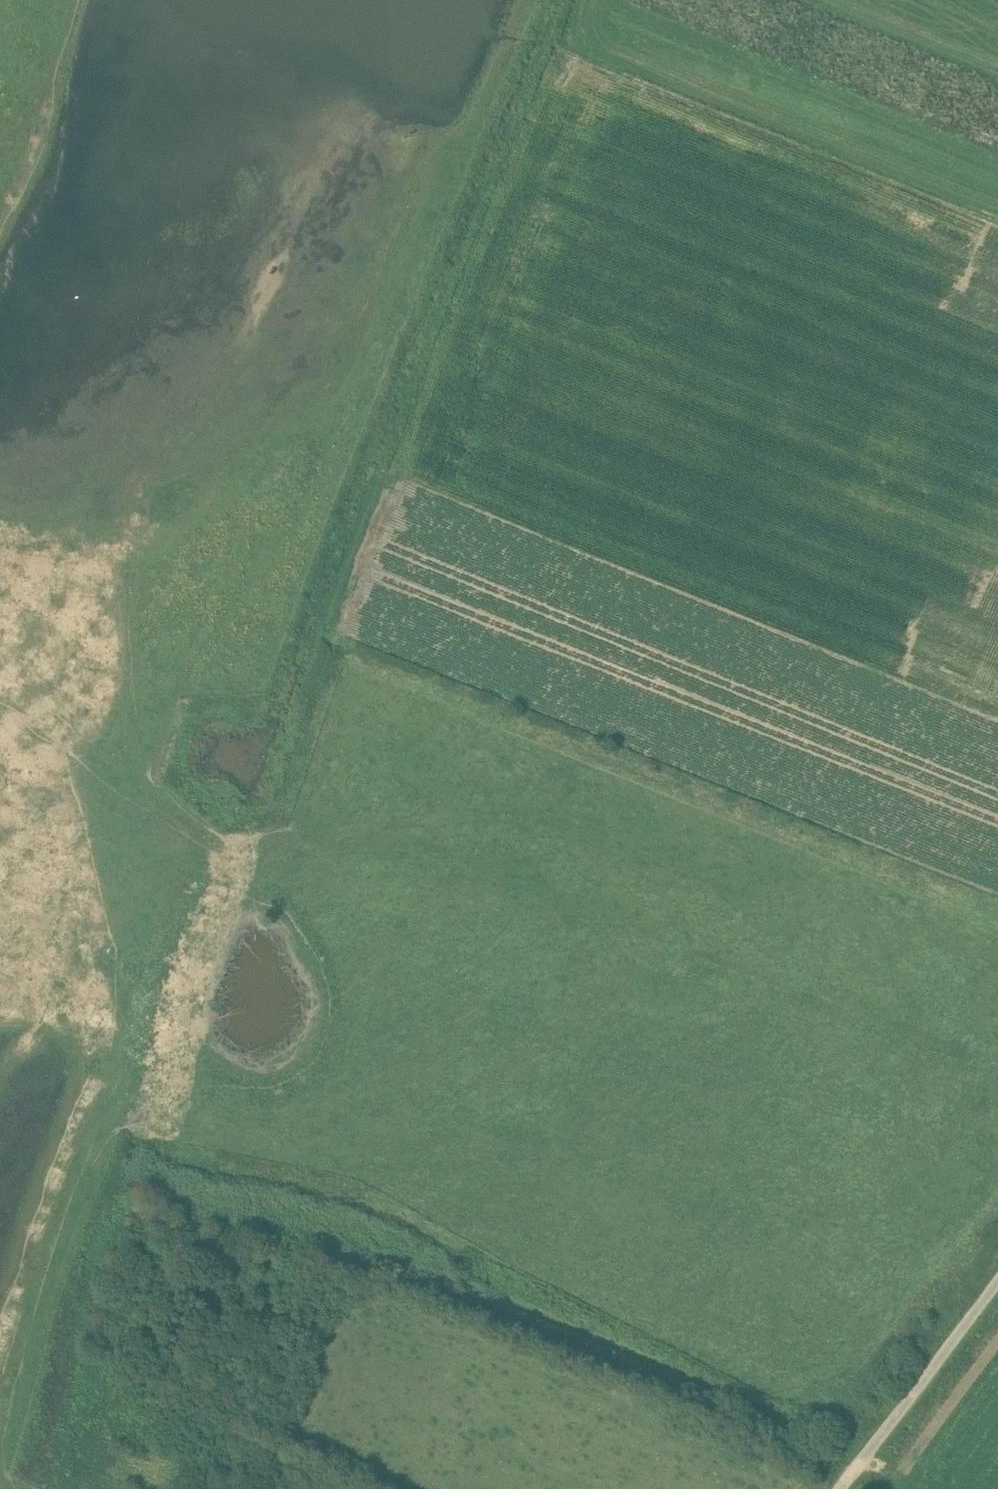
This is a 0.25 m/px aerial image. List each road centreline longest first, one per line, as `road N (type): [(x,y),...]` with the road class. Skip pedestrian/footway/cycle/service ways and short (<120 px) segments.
road 1 (unclassified): [(841,1488),(997,1281)]

